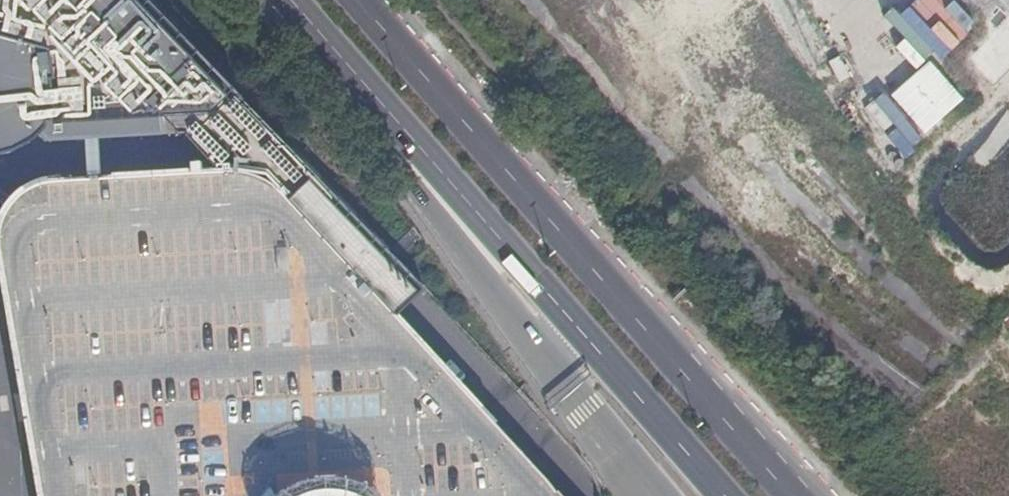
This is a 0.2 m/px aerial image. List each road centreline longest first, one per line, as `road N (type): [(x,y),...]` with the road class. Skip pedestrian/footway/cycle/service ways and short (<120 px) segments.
road 1 (primary): [(790,495),(354,0)]
road 2 (primary): [(290,0),(721,495)]

